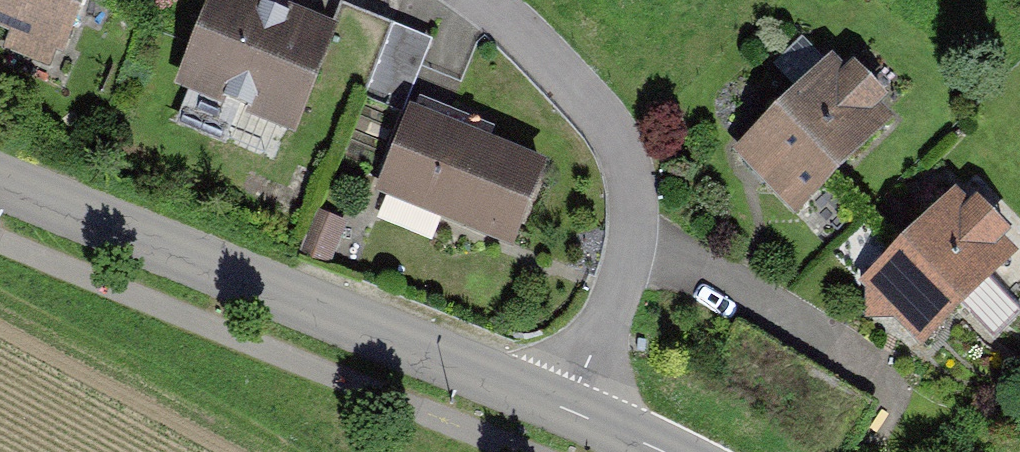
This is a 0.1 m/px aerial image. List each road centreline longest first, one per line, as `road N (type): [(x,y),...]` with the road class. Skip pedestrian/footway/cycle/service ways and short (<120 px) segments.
road 1 (tertiary): [(568,411),(0,182)]
road 2 (residential): [(568,411),(636,240),(634,195),(622,141),(476,0)]

